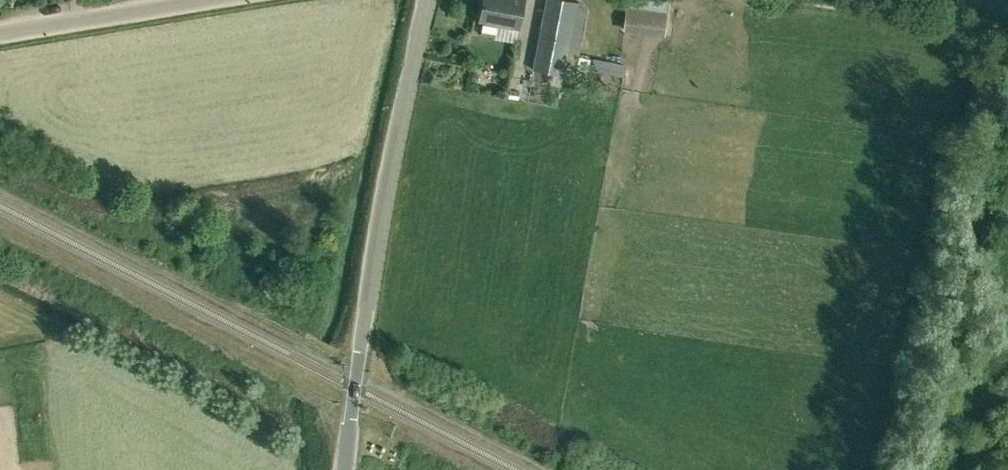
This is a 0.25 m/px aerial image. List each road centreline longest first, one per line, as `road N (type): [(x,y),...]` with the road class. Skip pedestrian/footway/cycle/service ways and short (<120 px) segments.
road 1 (unclassified): [(345,469),(378,233),(428,0)]
road 2 (unclassified): [(0,32),(204,0)]

